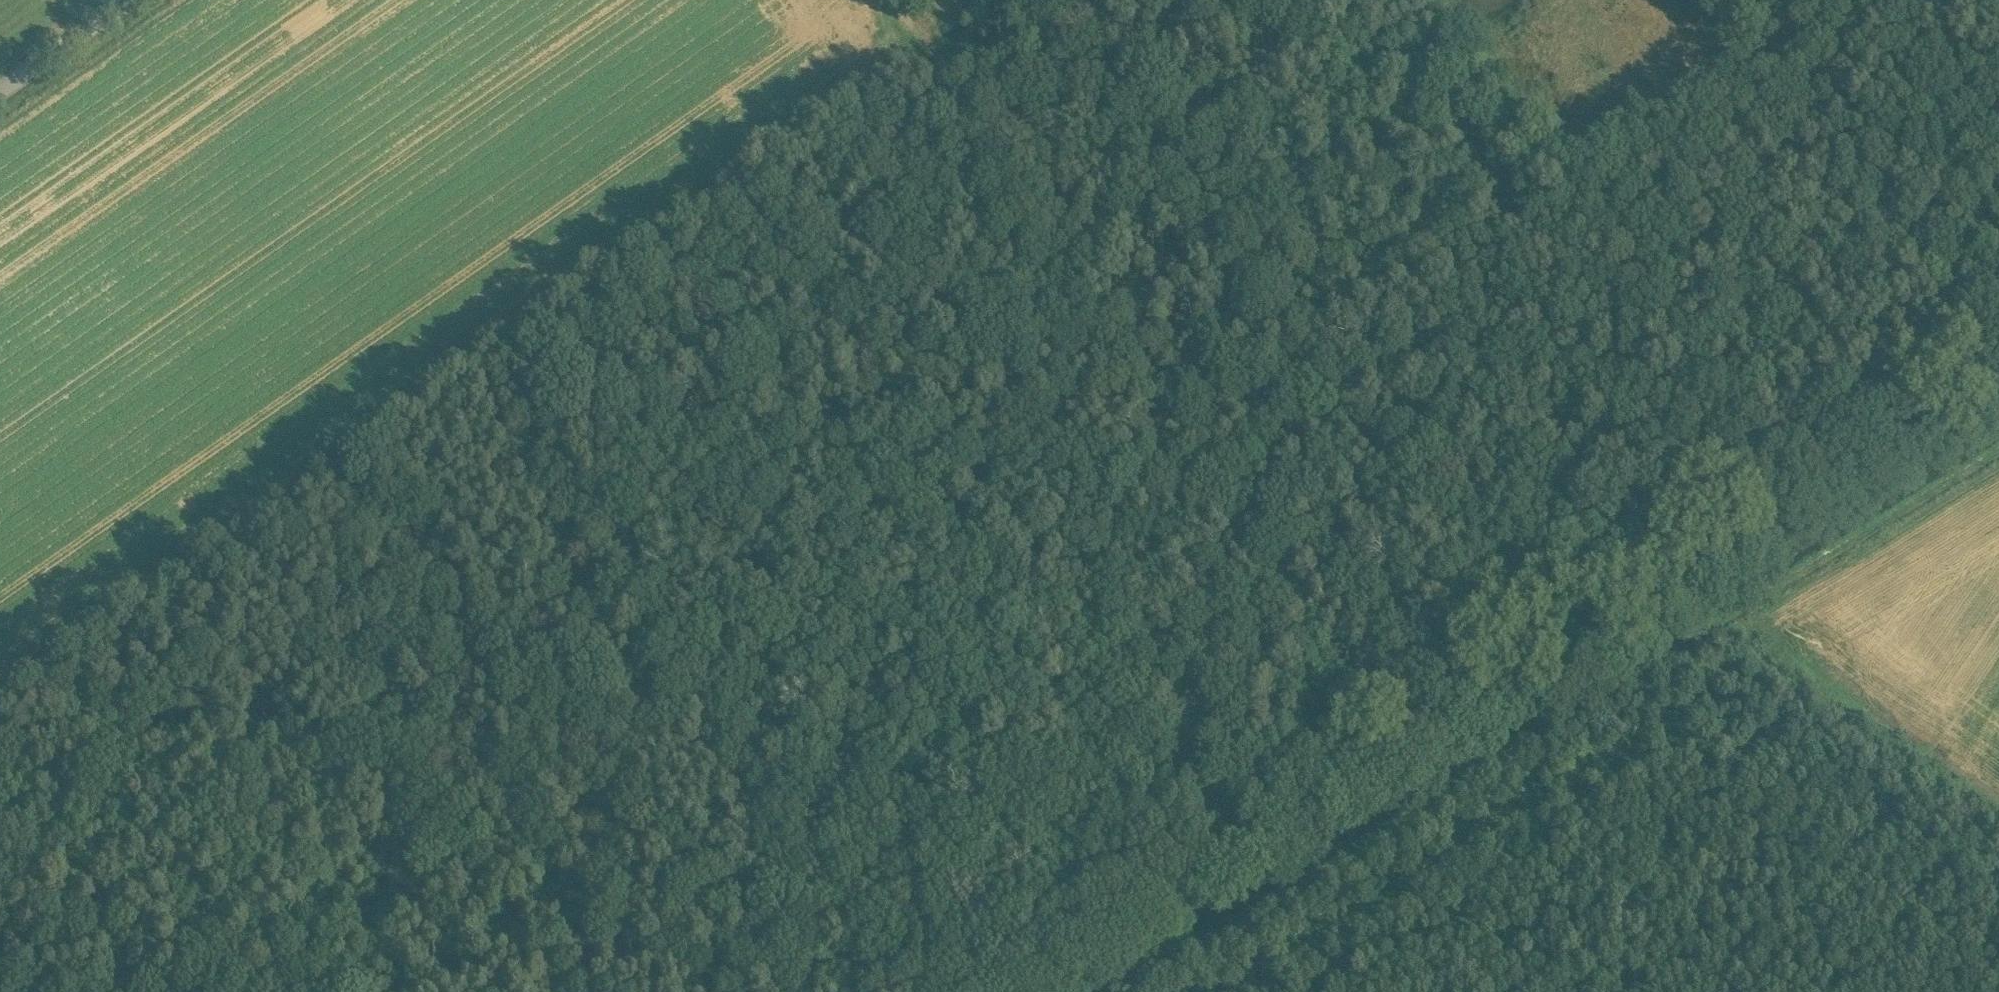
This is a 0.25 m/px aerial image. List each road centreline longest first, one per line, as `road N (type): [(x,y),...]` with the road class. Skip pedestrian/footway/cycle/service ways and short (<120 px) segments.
road 1 (track): [(1998,453),(1730,617)]
road 2 (unclassified): [(0,82),(120,0)]

